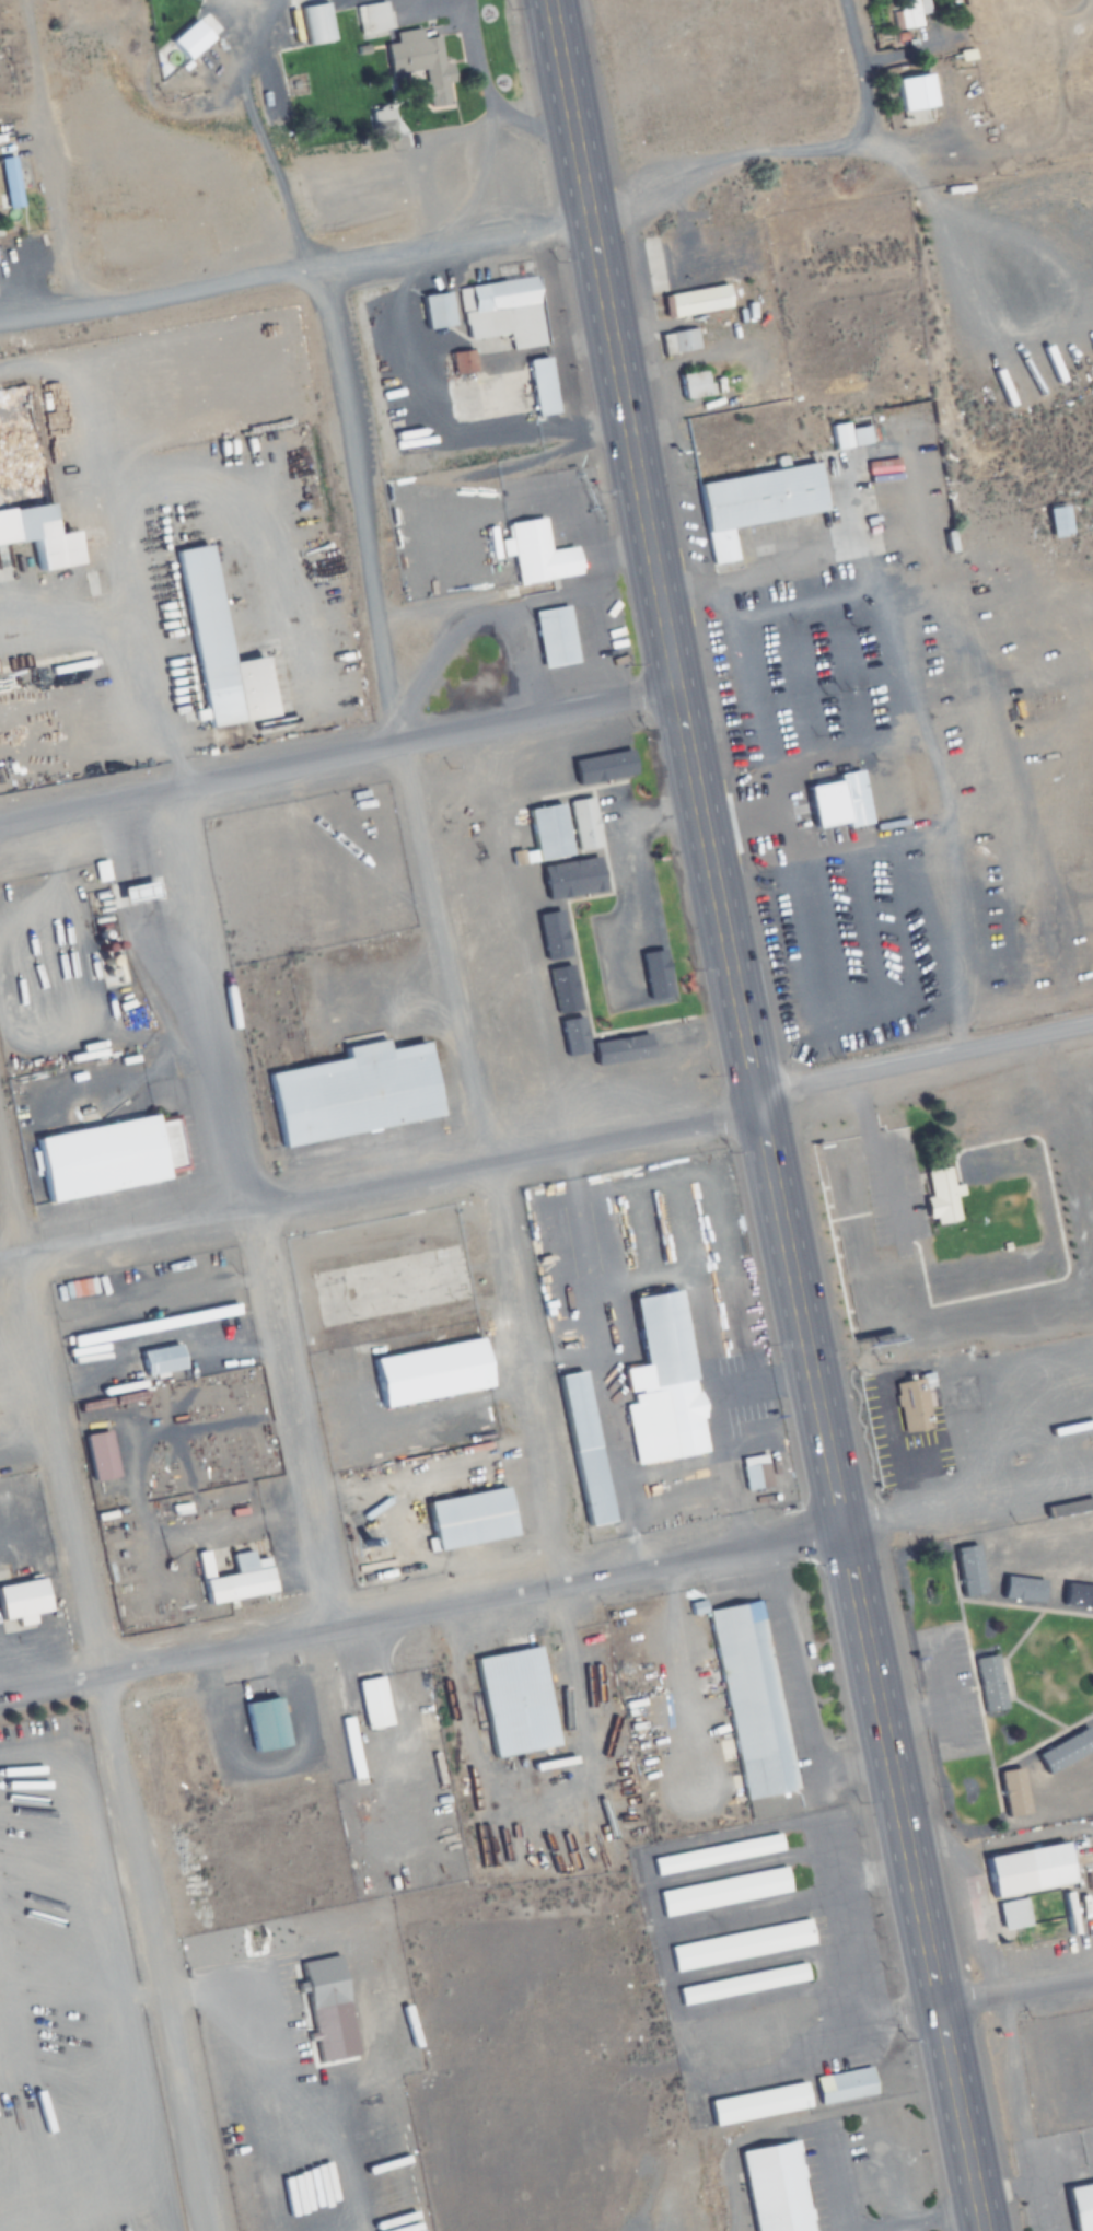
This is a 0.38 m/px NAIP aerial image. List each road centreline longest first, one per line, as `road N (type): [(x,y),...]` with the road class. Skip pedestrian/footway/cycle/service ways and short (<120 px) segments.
road 1 (primary): [(980,2230),(837,1534),(549,0)]
road 2 (residential): [(614,1817),(566,1587),(98,1675),(209,2230)]
road 3 (residential): [(755,1100),(0,1262)]
road 4 (residential): [(1092,131),(996,150),(741,155),(589,211)]
road 5 (residential): [(400,741),(306,264)]
road 6 (residential): [(484,1161),(566,1587)]
road 7 (residential): [(255,1210),(175,788)]
road 8 (residential): [(400,741),(484,1161)]
road 9 (residential): [(255,1210),(334,1629)]
road 10 (residential): [(400,741),(0,826)]
road 11 (residential): [(755,1100),(1092,1023)]
road 12 (residential): [(676,684),(400,741)]
road 13 (residential): [(837,1534),(1092,1491)]
road 14 (residential): [(421,1855),(377,1620)]
road 15 (residential): [(438,1610),(485,1841)]
road 16 (residential): [(421,1855),(614,1817)]
road 17 (residential): [(1092,1987),(938,2020)]
road 18 (residential): [(686,1562),(837,1534)]
road 19 (residential): [(875,148),(847,0)]
road 20 (residential): [(566,1587),(686,1562)]

